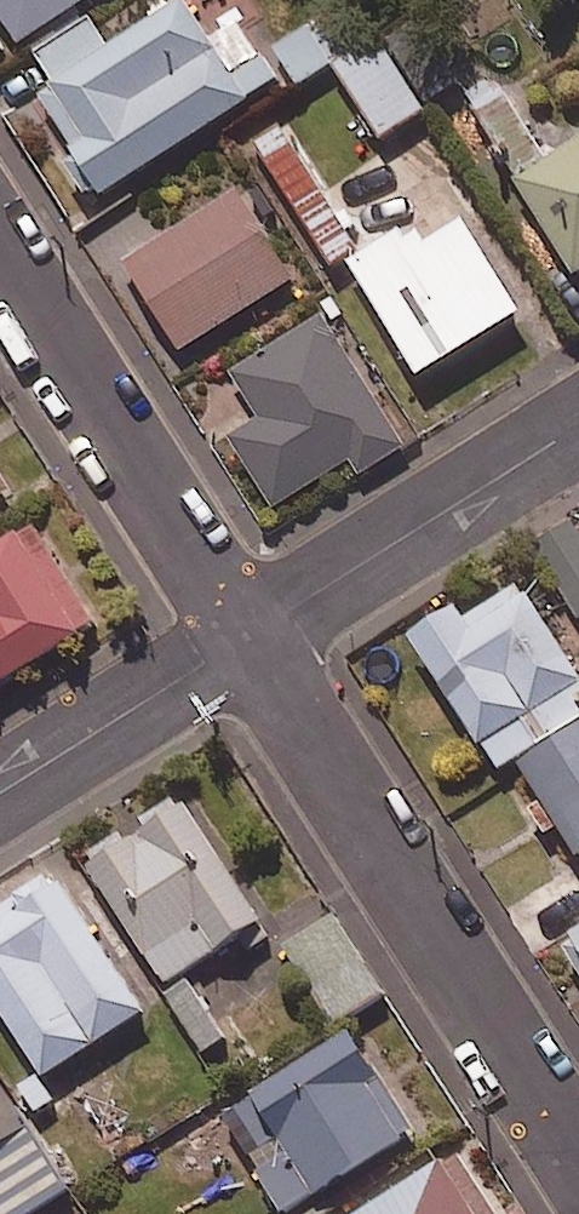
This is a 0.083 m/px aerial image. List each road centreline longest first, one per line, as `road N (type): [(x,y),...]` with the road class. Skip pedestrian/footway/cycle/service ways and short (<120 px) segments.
road 1 (residential): [(253,632),(578,1148)]
road 2 (residential): [(0,239),(253,632)]
road 3 (residential): [(253,632),(578,424)]
road 4 (residential): [(0,793),(253,632)]

